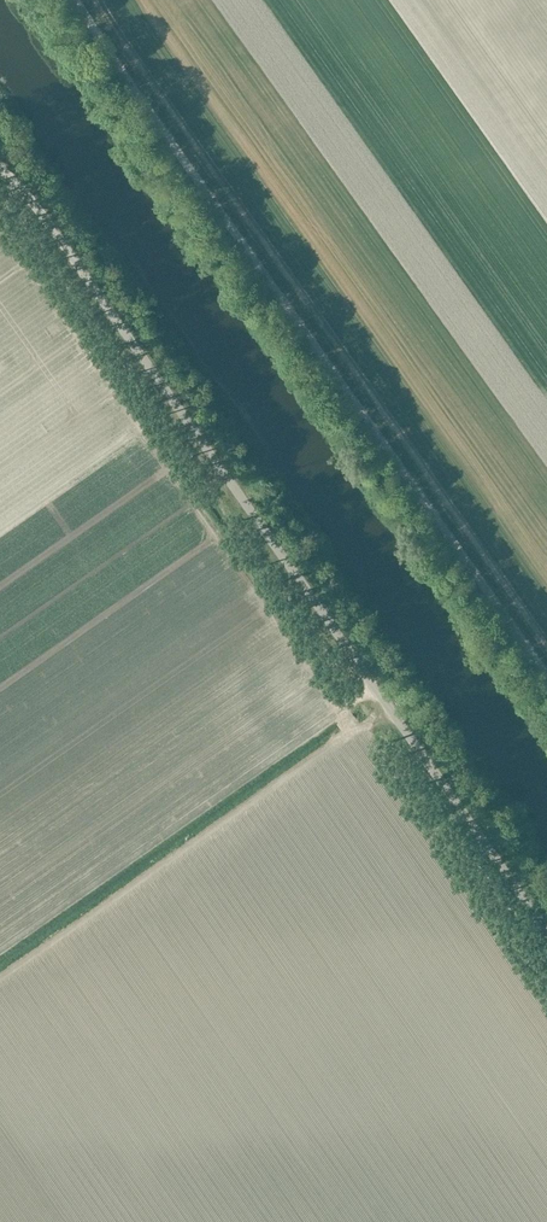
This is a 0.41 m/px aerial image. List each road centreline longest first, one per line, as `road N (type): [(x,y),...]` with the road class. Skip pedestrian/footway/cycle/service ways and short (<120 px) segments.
road 1 (unclassified): [(546,930),(200,438),(0,173)]

